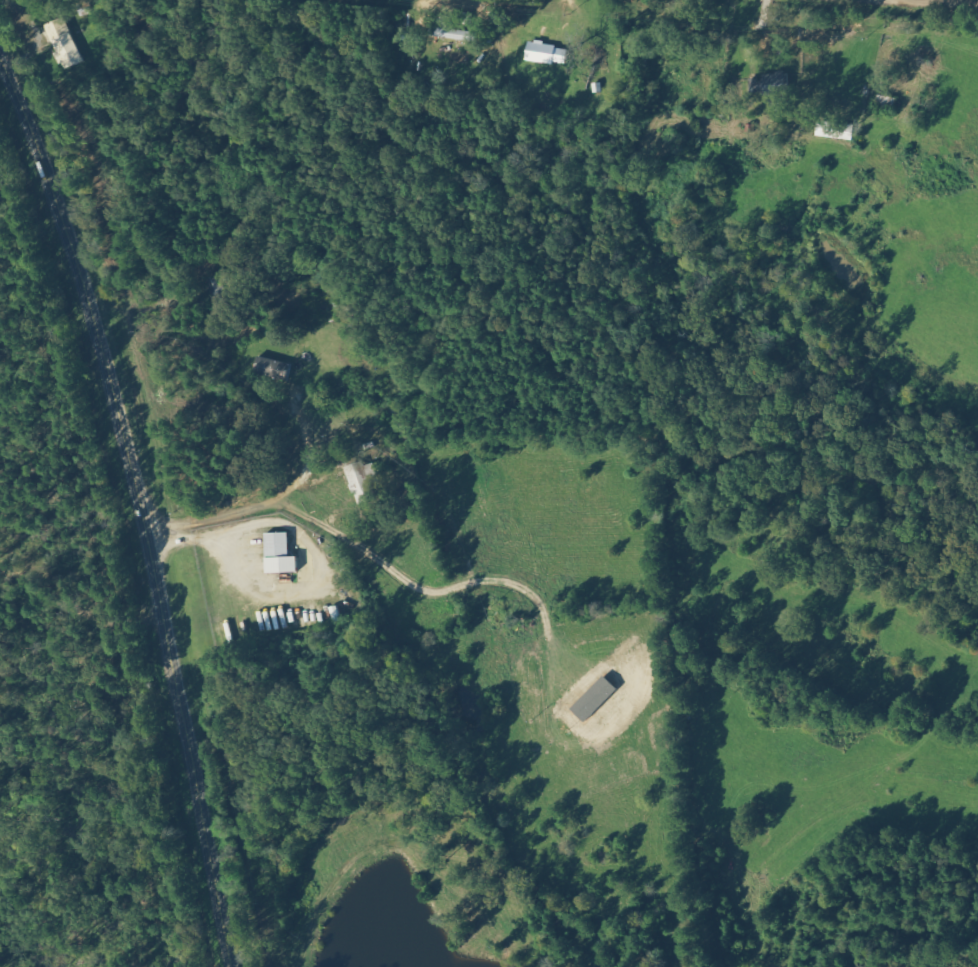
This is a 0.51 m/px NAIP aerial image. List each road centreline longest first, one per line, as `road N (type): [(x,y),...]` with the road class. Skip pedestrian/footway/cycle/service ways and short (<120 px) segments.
road 1 (secondary): [(228,966),(116,415),(83,292),(0,80)]
road 2 (residential): [(580,0),(836,14),(977,9)]

